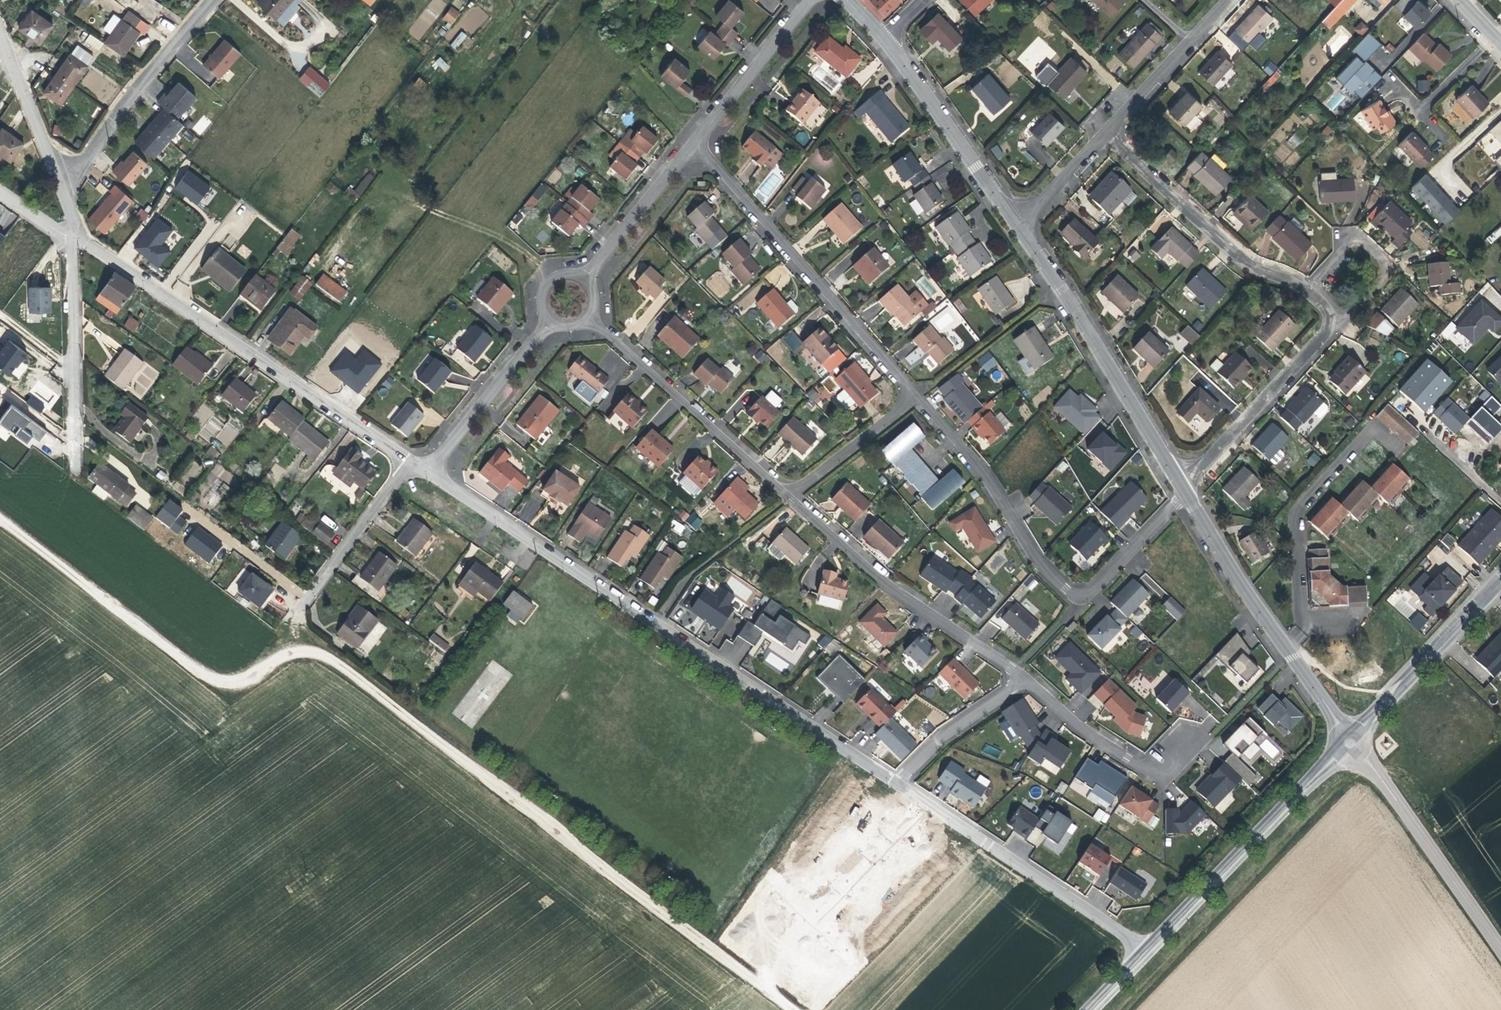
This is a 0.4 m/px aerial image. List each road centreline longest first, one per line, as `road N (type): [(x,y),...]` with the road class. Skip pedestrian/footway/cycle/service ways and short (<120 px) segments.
road 1 (track): [(799,1009),(331,656),(290,653),(248,679),(207,671),(0,512)]
road 2 (tertiary): [(429,472),(901,782)]
road 3 (residential): [(1192,491),(1082,595),(1040,555),(994,480),(920,395)]
road 4 (tertiary): [(82,236),(410,461)]
road 5 (residential): [(920,395),(695,144)]
road 6 (residential): [(1187,484),(1023,227)]
road 7 (residential): [(794,493),(877,570),(1030,680)]
road 8 (residential): [(1344,730),(1192,491)]
road 9 (secondary): [(1152,949),(1340,753)]
road 10 (residential): [(590,320),(617,331),(794,493)]
road 11 (tertiary): [(934,804),(1152,949)]
road 12 (residential): [(1107,136),(1247,265),(1311,289)]
road 13 (residential): [(82,236),(81,478)]
road 14 (tertiary): [(1500,946),(1360,752)]
road 15 (residential): [(216,0),(90,159),(63,175)]
road 16 (residential): [(1023,227),(888,38)]
road 17 (residential): [(1335,324),(1187,484)]
road 18 (secondary): [(1359,732),(1500,579)]
road 19 (residential): [(1335,324),(1348,321),(1388,276),(1386,264),(1362,236),(1344,235),(1343,255),(1311,289)]
road 20 (residential): [(1194,742),(1164,767),(1149,767),(1030,680)]
road 21 (residential): [(429,472),(555,321)]
road 22 (residential): [(695,144),(814,0)]
road 23 (residential): [(1107,136),(1231,0)]
road 24 (residential): [(410,461),(303,609)]
road 25 (residential): [(589,280),(695,144)]
road 26 (tertiary): [(63,175),(0,15)]
road 27 (residential): [(934,804),(815,927)]
road 28 (residential): [(1030,680),(954,729),(901,782)]
road 29 (residential): [(794,493),(920,395)]
road 30 (residential): [(1023,227),(1107,136)]
road 31 (track): [(1500,731),(1410,816)]

